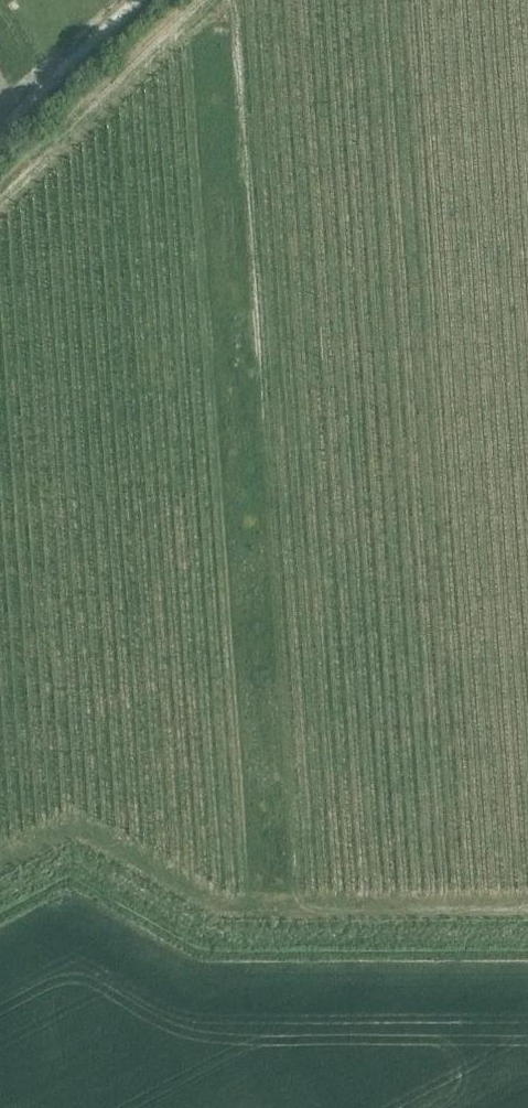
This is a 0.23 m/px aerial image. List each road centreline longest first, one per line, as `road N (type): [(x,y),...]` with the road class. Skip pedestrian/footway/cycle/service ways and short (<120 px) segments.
road 1 (track): [(0,131),(138,0)]

